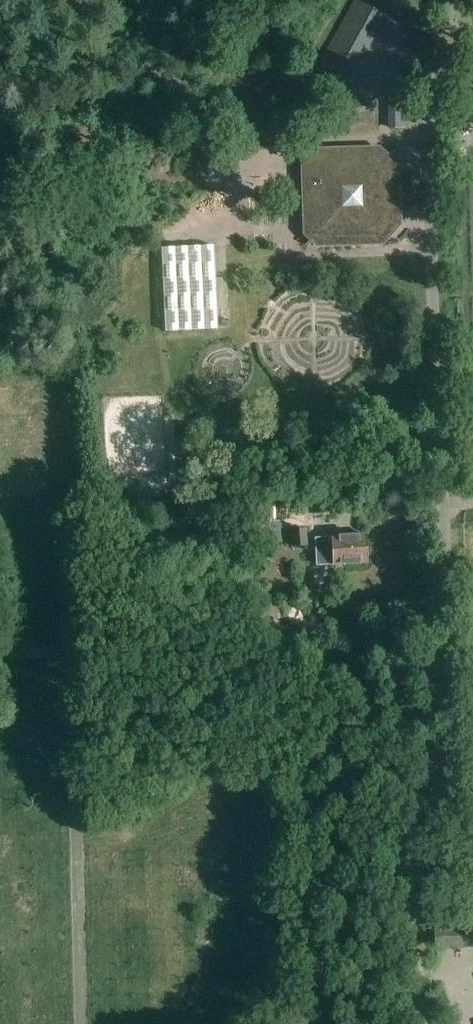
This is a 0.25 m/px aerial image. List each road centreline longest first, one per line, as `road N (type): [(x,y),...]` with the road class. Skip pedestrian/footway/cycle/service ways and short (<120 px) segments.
road 1 (unclassified): [(80,1023),(71,676),(51,654),(0,653)]

